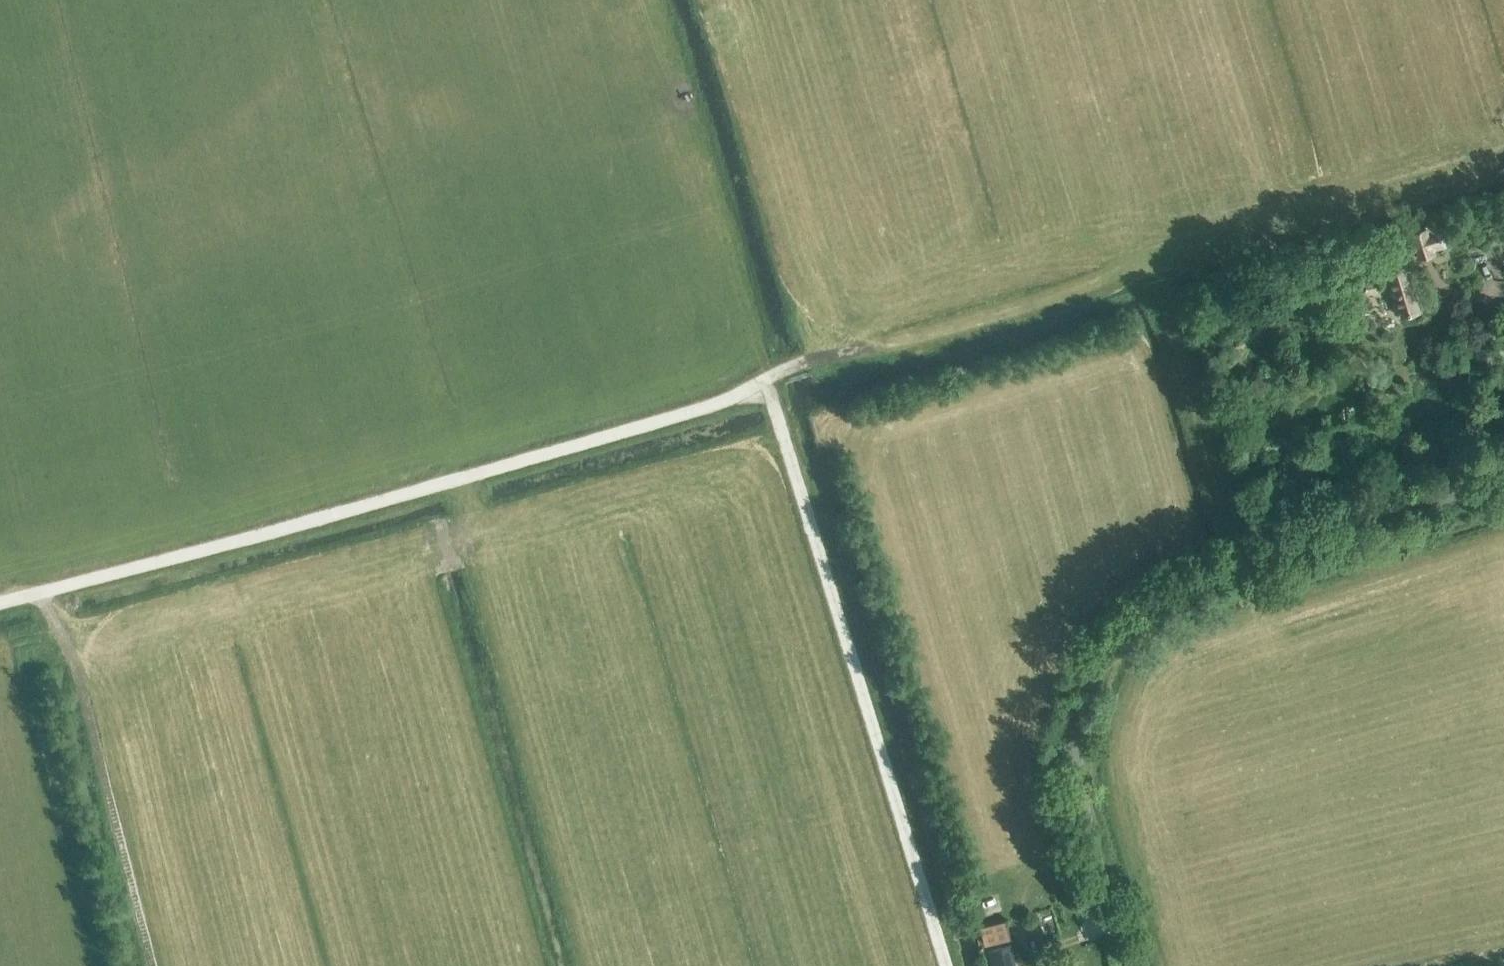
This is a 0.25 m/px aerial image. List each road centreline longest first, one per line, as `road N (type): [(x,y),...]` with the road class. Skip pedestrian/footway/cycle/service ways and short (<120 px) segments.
road 1 (unclassified): [(1503,481),(1225,565),(1171,592),(1122,636),(1090,691),(1077,753),(1085,816),(1125,965)]

